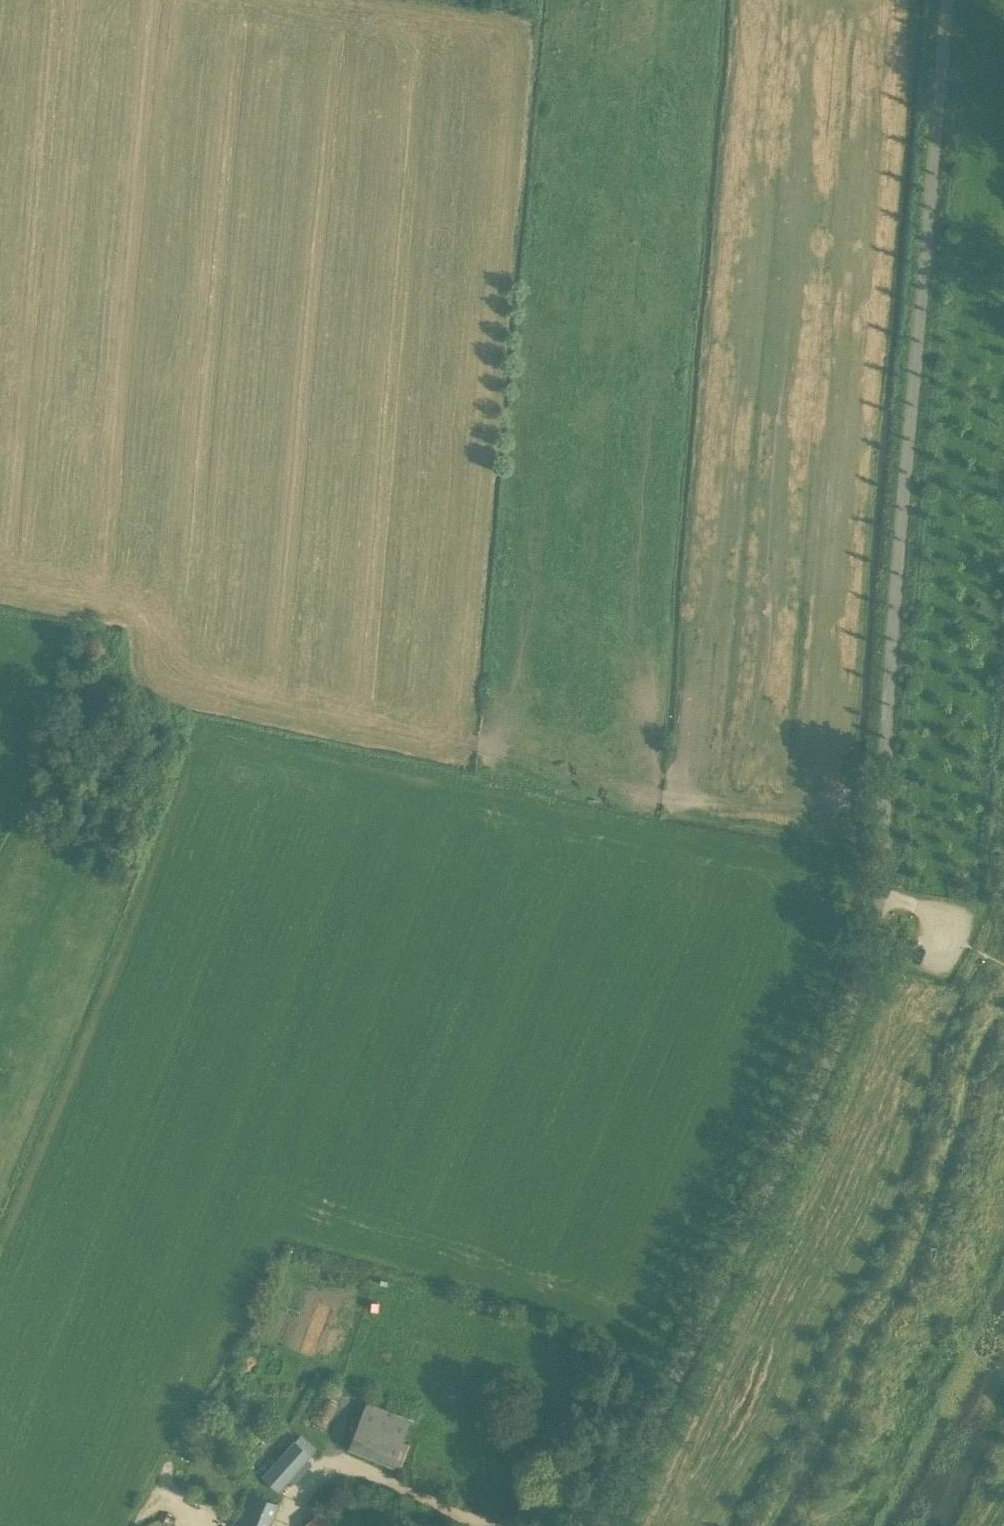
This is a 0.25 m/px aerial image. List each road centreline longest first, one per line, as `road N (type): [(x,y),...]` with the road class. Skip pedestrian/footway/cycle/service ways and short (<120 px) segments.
road 1 (unclassified): [(601,1525),(798,1144),(880,929),(947,0)]

